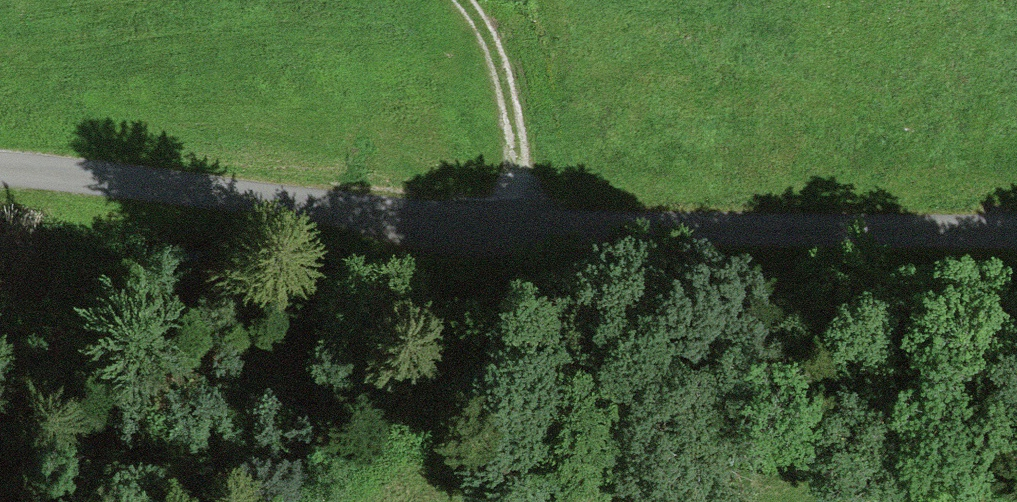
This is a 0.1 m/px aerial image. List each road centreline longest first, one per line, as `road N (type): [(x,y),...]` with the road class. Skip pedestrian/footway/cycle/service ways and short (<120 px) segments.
road 1 (unclassified): [(1016,243),(521,238),(0,181)]
road 2 (track): [(451,0),(495,51),(516,120),(521,238)]

